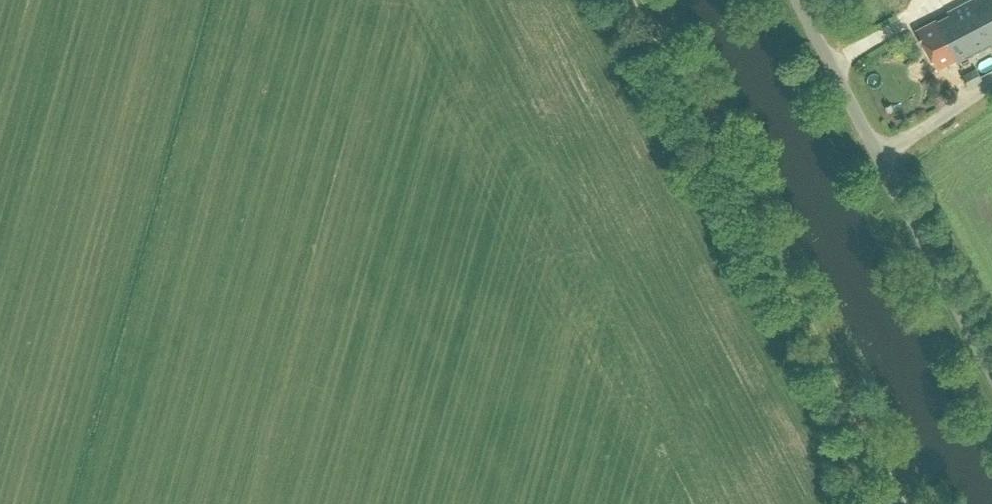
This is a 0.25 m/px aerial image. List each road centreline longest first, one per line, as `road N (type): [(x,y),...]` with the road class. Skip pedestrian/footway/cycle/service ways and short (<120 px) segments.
road 1 (track): [(640,0),(906,503)]
road 2 (unclassified): [(991,378),(795,0)]

